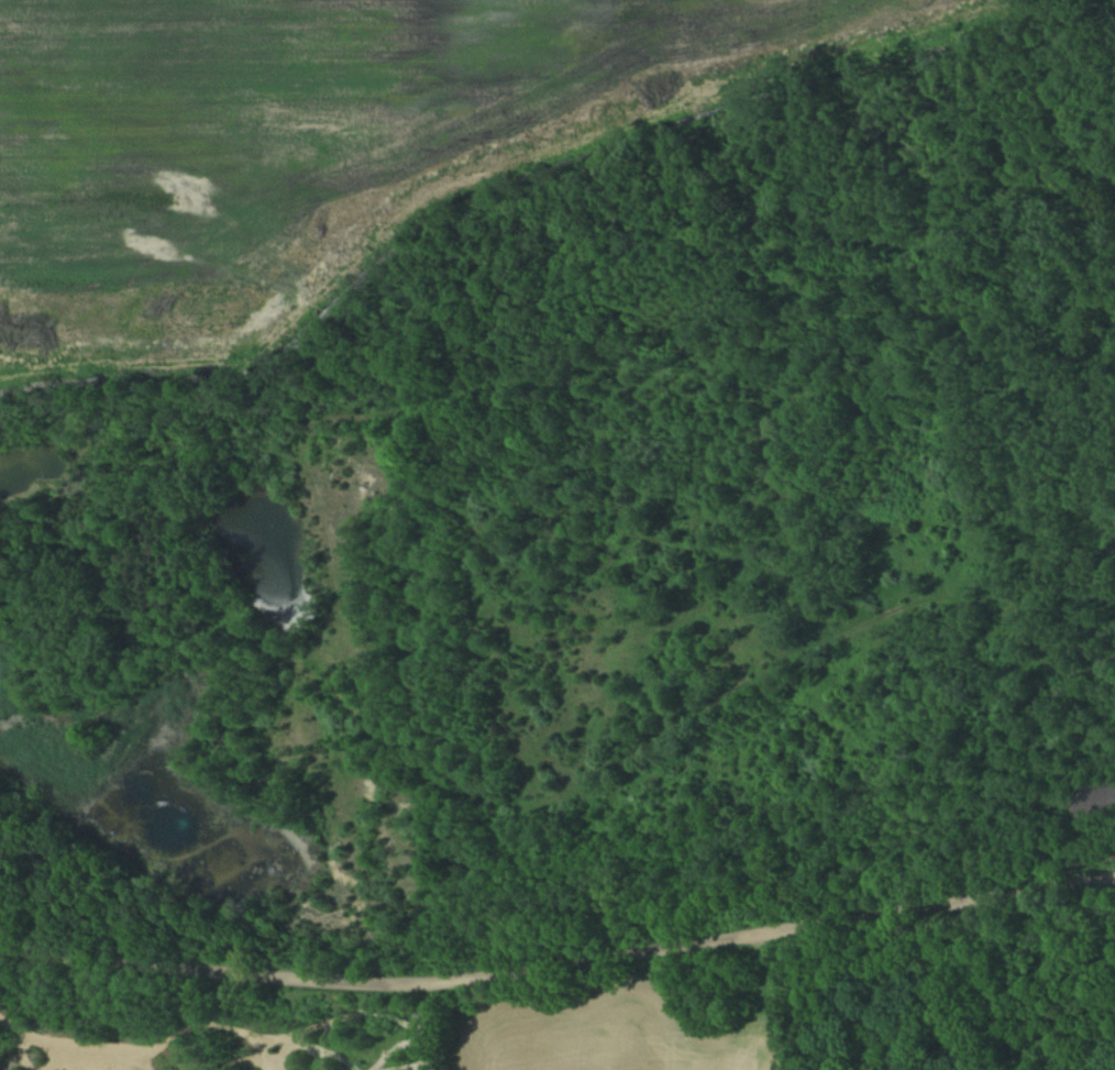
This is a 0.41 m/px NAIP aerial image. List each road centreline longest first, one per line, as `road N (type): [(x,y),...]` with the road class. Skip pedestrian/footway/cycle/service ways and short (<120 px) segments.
road 1 (residential): [(0,949),(285,979),(454,979),(1114,875)]

